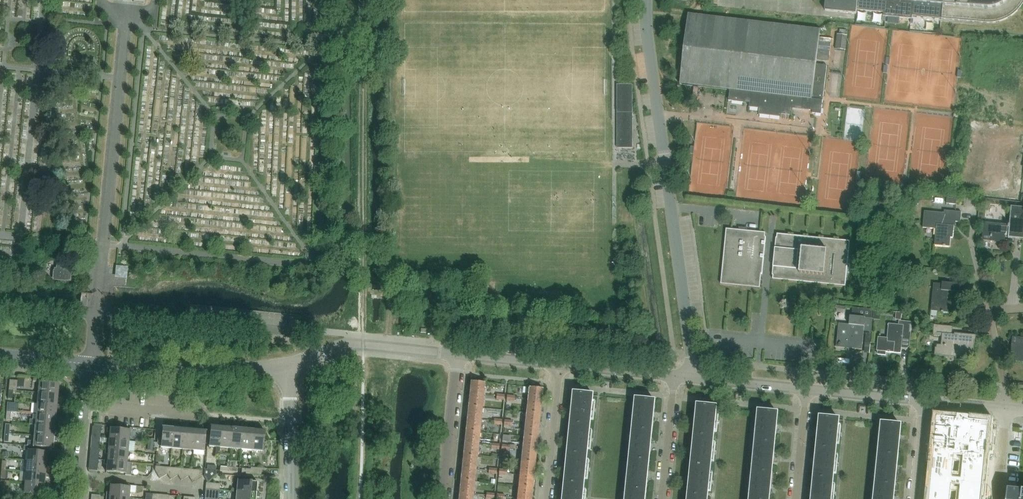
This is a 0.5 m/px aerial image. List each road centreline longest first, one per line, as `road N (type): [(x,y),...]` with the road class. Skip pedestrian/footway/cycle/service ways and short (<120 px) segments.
road 1 (unclassified): [(690,377),(646,0)]
road 2 (unclassified): [(291,331),(96,312)]
road 3 (tertiary): [(284,367),(89,364)]
road 4 (residential): [(458,354),(348,344),(284,367)]
road 5 (residential): [(444,498),(458,354)]
road 6 (residential): [(544,498),(558,364)]
road 7 (tertiary): [(291,498),(284,367)]
road 8 (residential): [(662,498),(674,376)]

